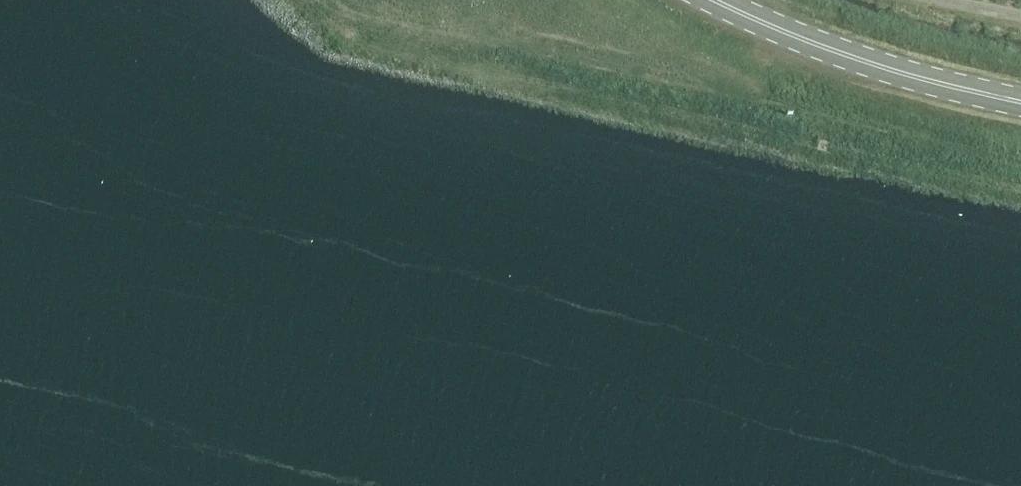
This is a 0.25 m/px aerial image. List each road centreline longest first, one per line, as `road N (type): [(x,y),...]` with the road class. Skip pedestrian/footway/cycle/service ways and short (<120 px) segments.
road 1 (primary): [(1020,104),(802,42),(715,0)]

